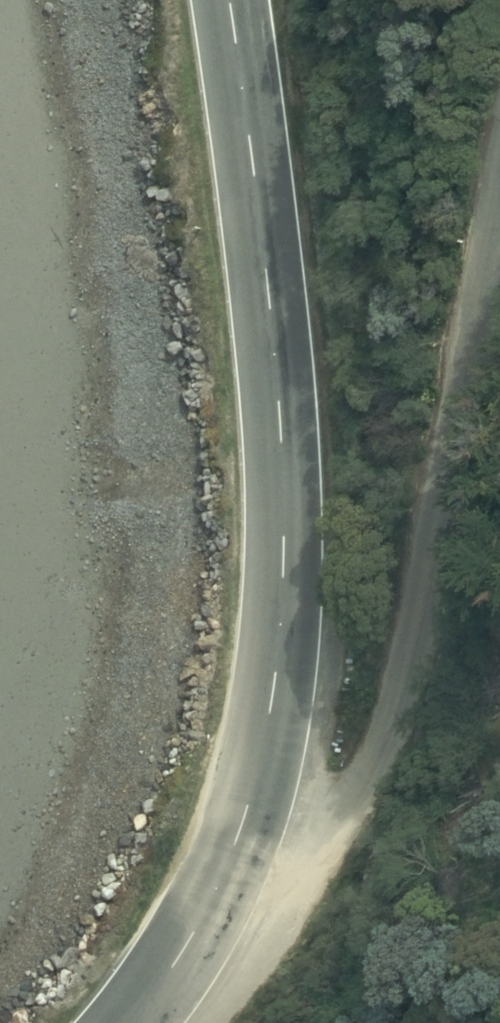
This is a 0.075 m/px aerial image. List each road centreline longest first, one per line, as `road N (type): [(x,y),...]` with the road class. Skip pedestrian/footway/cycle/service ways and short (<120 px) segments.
road 1 (tertiary): [(230,866),(266,757),(284,446),(229,0)]
road 2 (residential): [(230,866),(330,820),(376,765),(400,693),(471,384),(499,214)]
road 3 (tertiary): [(131,1022),(230,866)]

